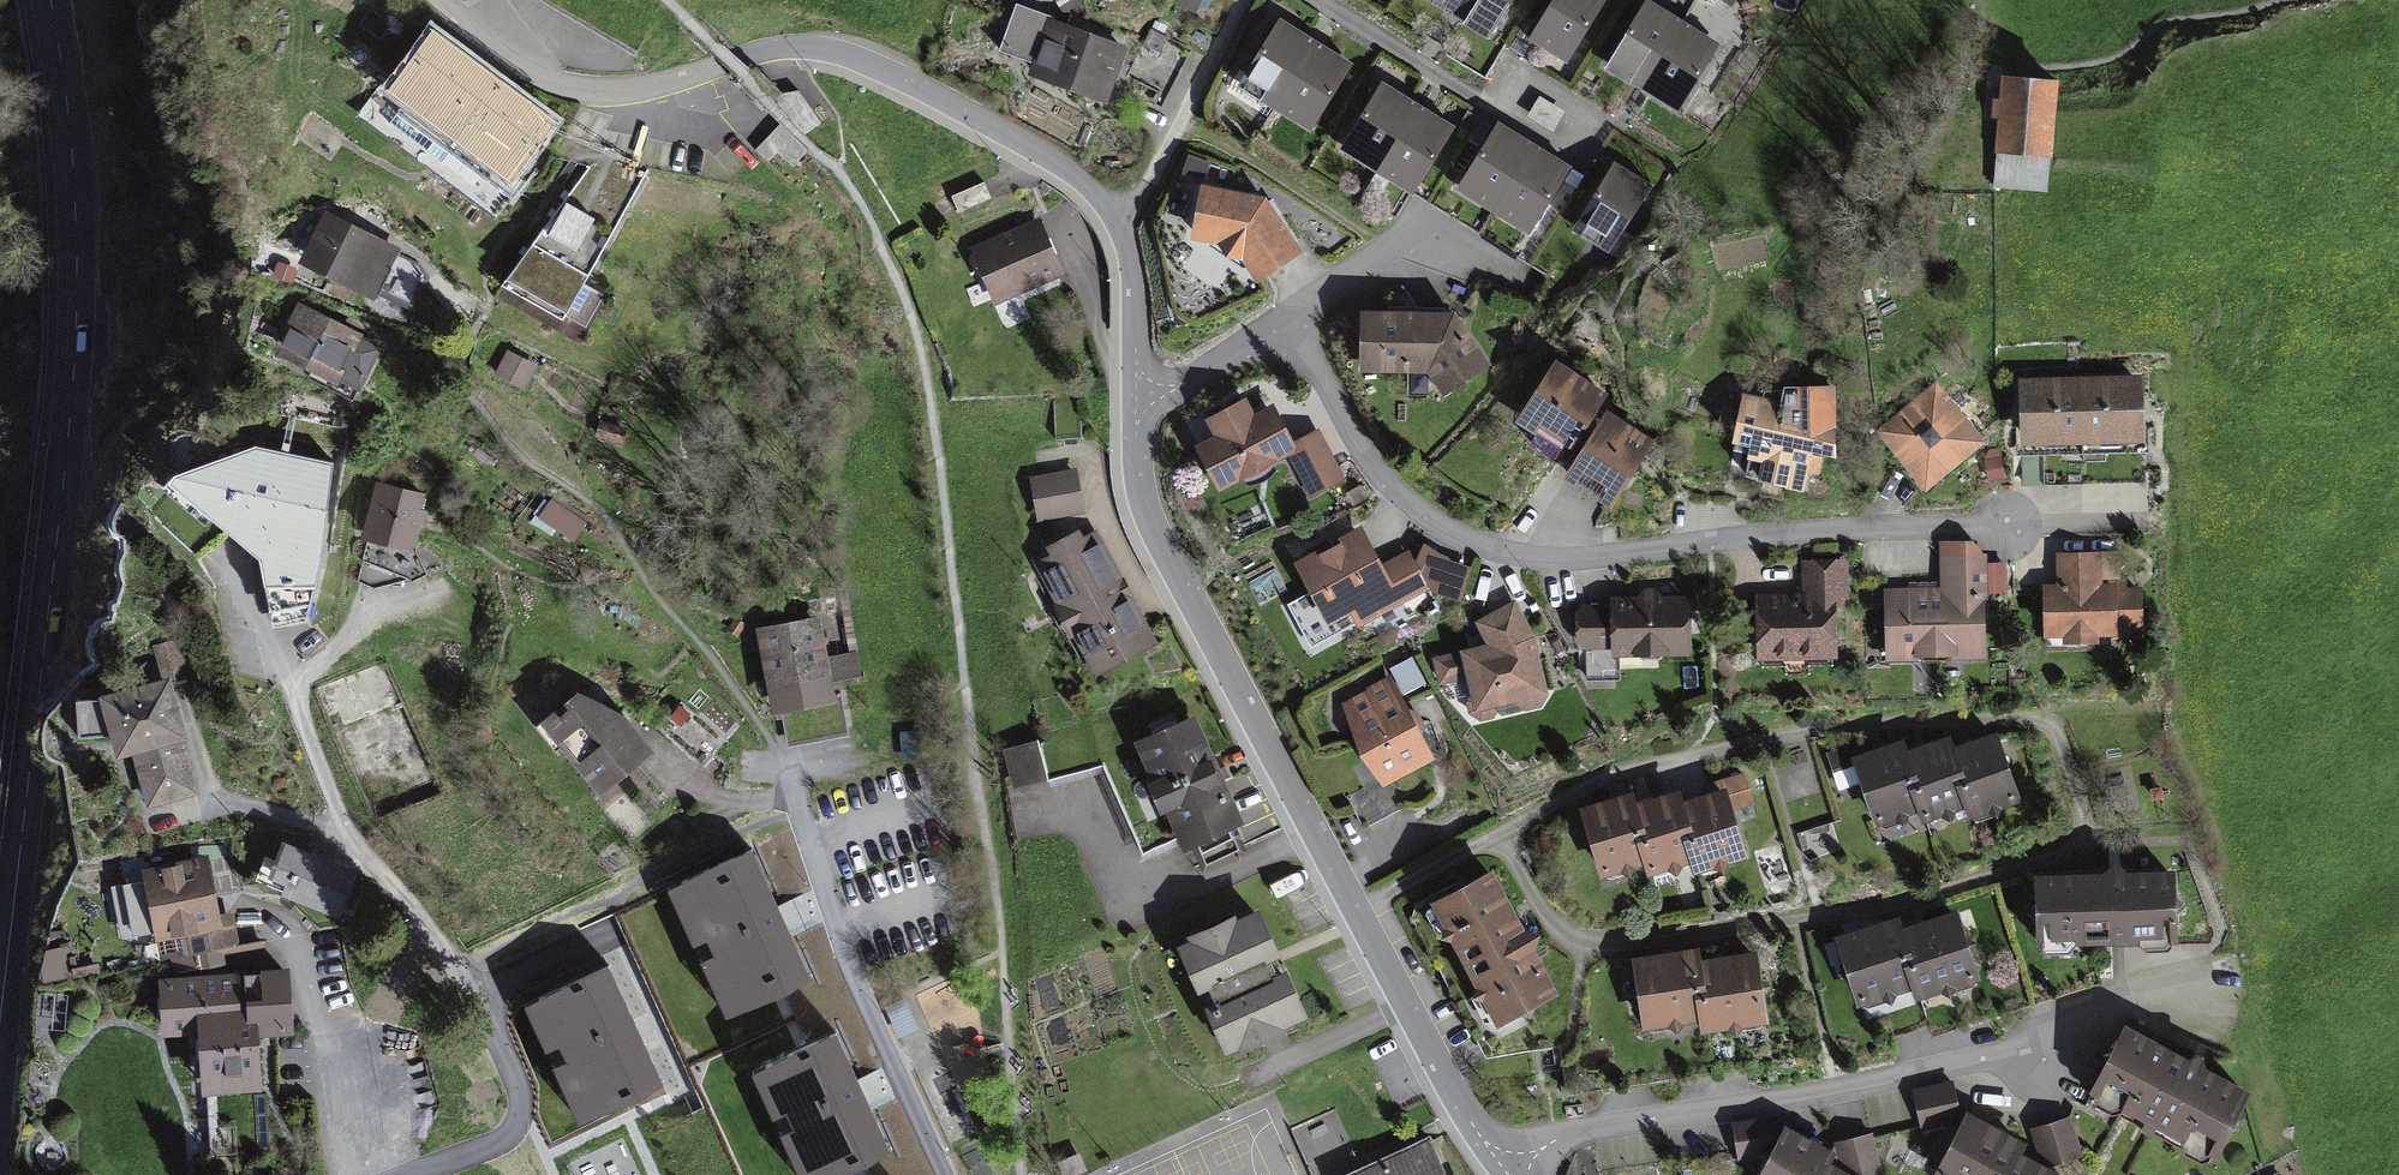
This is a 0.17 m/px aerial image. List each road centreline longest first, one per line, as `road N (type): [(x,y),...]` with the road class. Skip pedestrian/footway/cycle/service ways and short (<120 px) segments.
road 1 (residential): [(1507,1174),(1459,1102),(1139,509),(1132,296),(1121,236),(1072,178),(1013,136),(820,51),(751,54),(681,82),(608,87),(552,76),(434,0)]
road 2 (trunk): [(1935,0),(1234,1174)]
road 3 (secondary): [(44,0),(72,141),(74,347),(0,1001)]
road 4 (residential): [(414,1174),(517,1128),(522,1090),(419,922),(350,836),(298,708),(303,677),(352,629)]
road 5 (residential): [(1511,1174),(1553,1136),(1981,1056),(2126,998)]
road 6 (residential): [(945,1174),(821,897),(777,752)]

